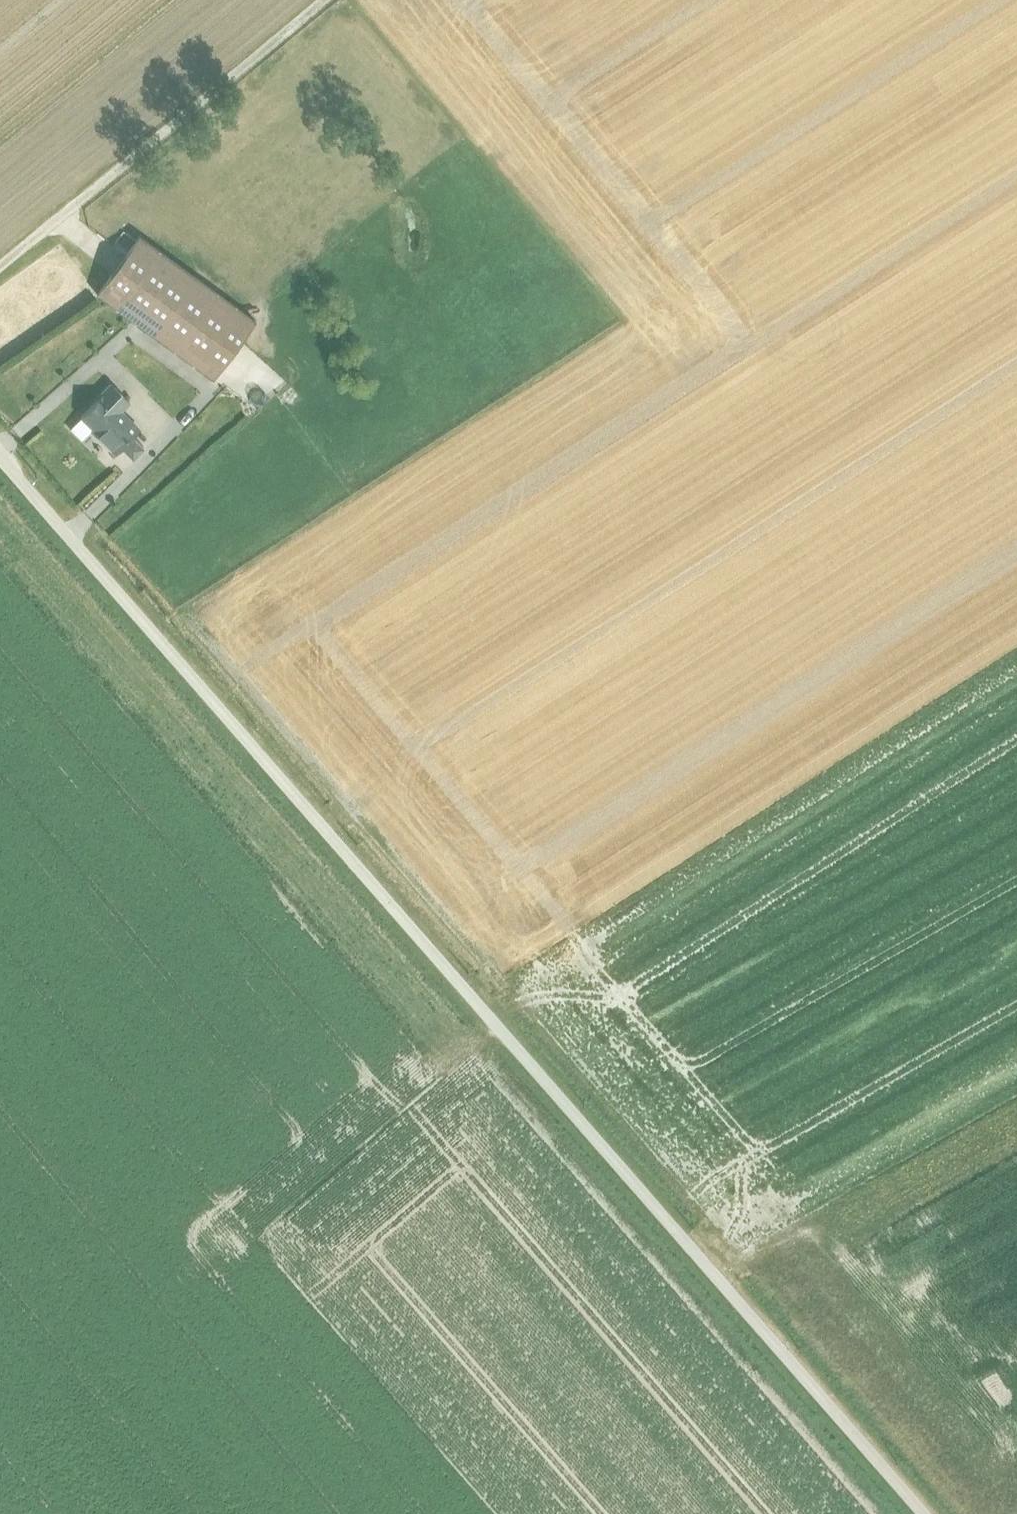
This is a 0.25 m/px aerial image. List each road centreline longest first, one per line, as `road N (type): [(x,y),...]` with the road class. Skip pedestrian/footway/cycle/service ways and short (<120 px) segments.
road 1 (unclassified): [(921,1513),(127,612),(0,453)]
road 2 (track): [(321,0),(0,266)]

